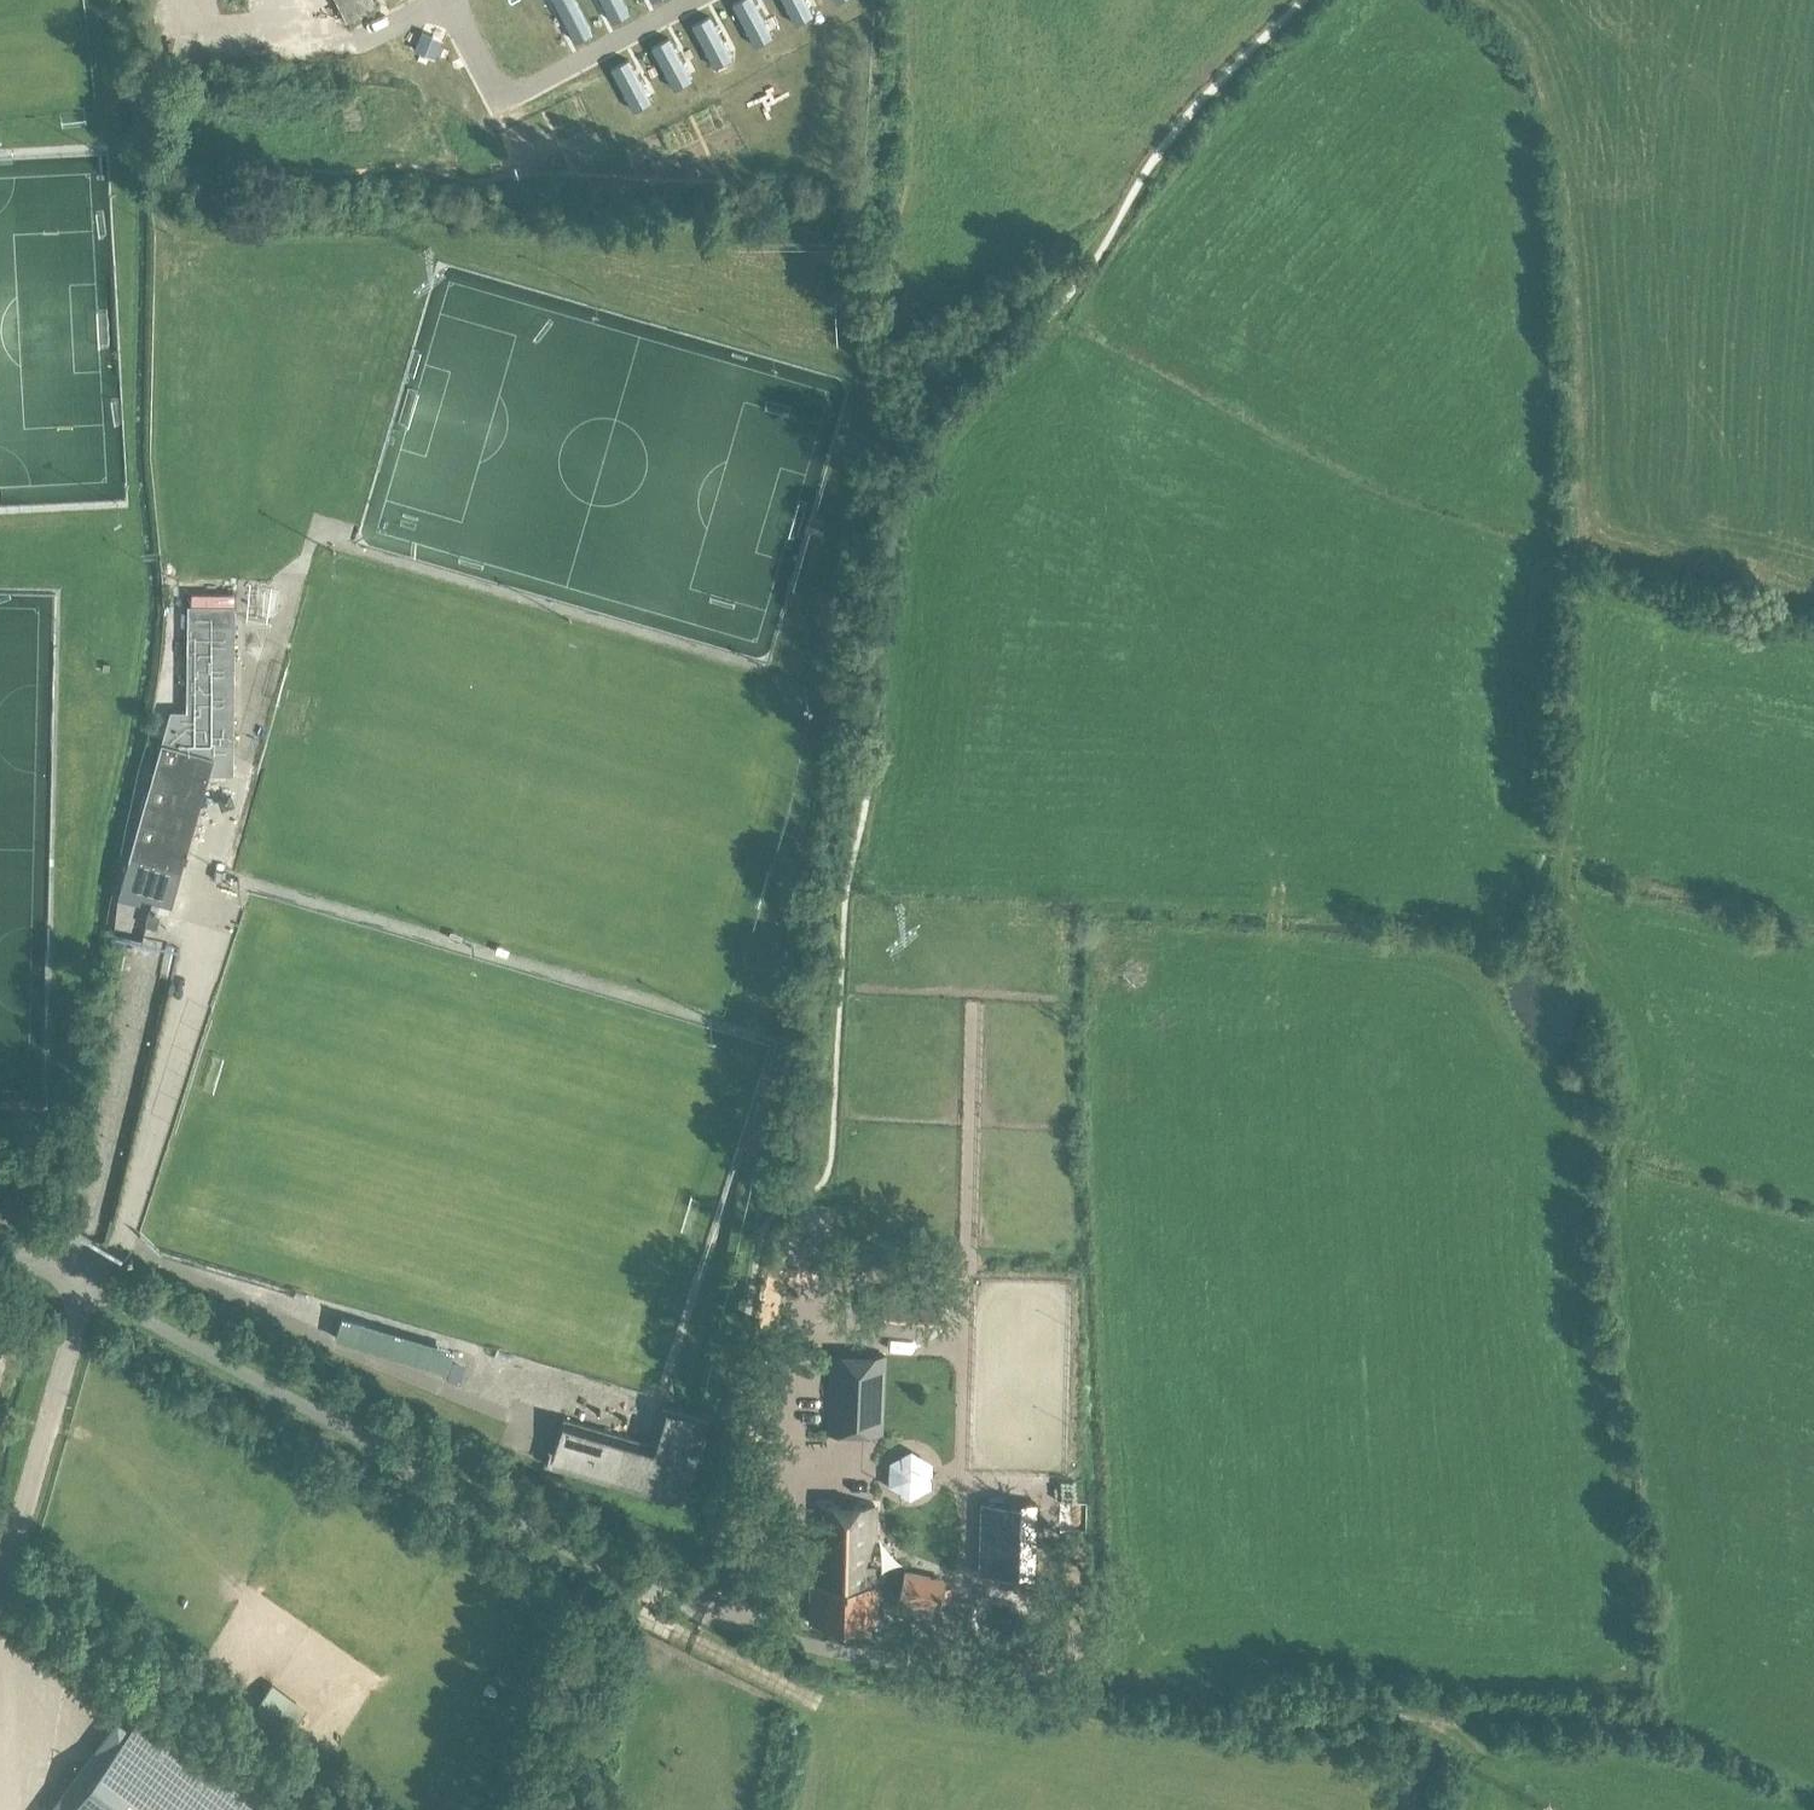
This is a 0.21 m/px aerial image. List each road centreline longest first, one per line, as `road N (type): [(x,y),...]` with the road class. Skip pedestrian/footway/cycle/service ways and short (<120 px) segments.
road 1 (residential): [(86,1282),(664,1598)]
road 2 (track): [(1656,1720),(1106,1688)]
road 3 (unclassified): [(86,1282),(0,1583)]

